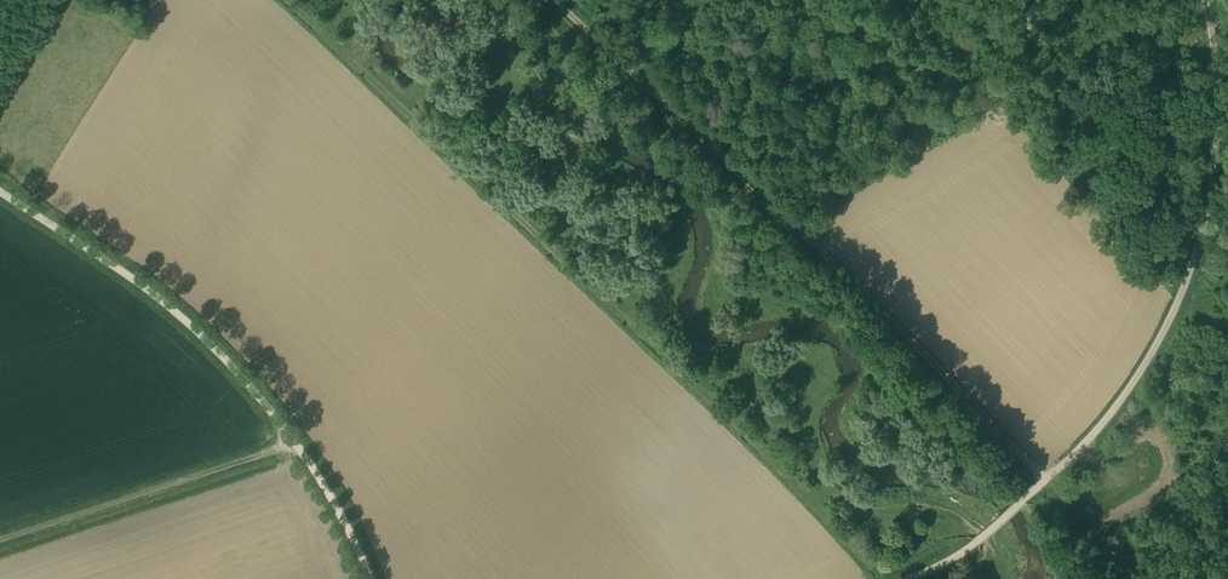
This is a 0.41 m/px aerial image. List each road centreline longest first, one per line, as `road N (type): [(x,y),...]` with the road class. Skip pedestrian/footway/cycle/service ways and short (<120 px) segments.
road 1 (unclassified): [(907,578),(975,544),(1025,502),(1145,357),(1175,298),(1201,185),(1204,80),(1193,0)]
road 2 (track): [(1049,475),(552,0)]
road 3 (unclassified): [(373,578),(314,469),(222,353),(117,268),(0,192)]
road 4 (track): [(0,542),(296,444)]

